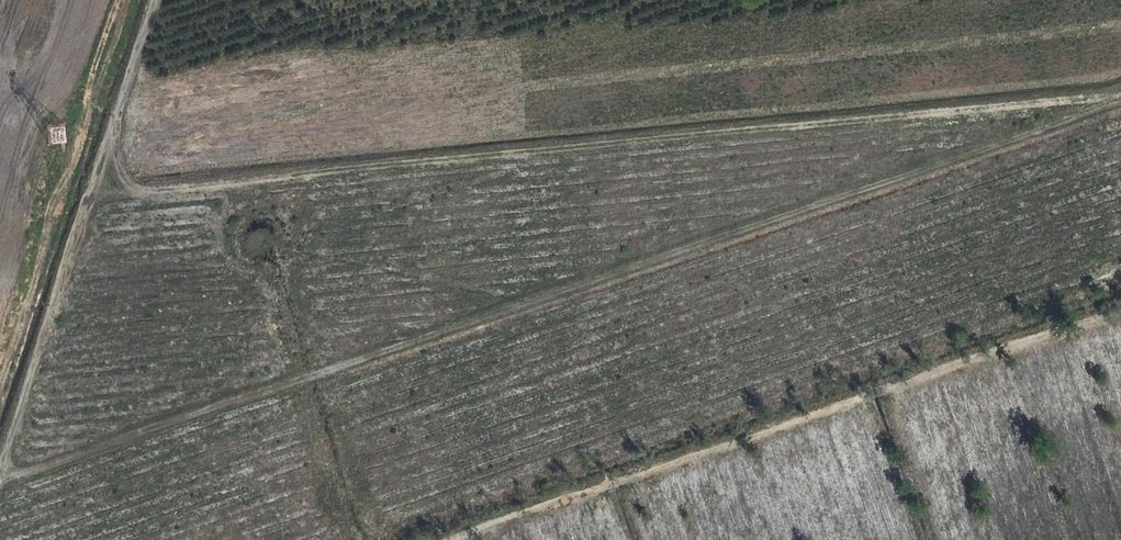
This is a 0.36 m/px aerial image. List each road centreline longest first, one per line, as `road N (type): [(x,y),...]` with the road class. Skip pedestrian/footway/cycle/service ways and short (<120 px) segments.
road 1 (track): [(1120,97),(0,491)]
road 2 (track): [(1120,90),(100,197)]
road 3 (track): [(1120,304),(422,539)]
road 4 (track): [(168,0),(0,453)]

